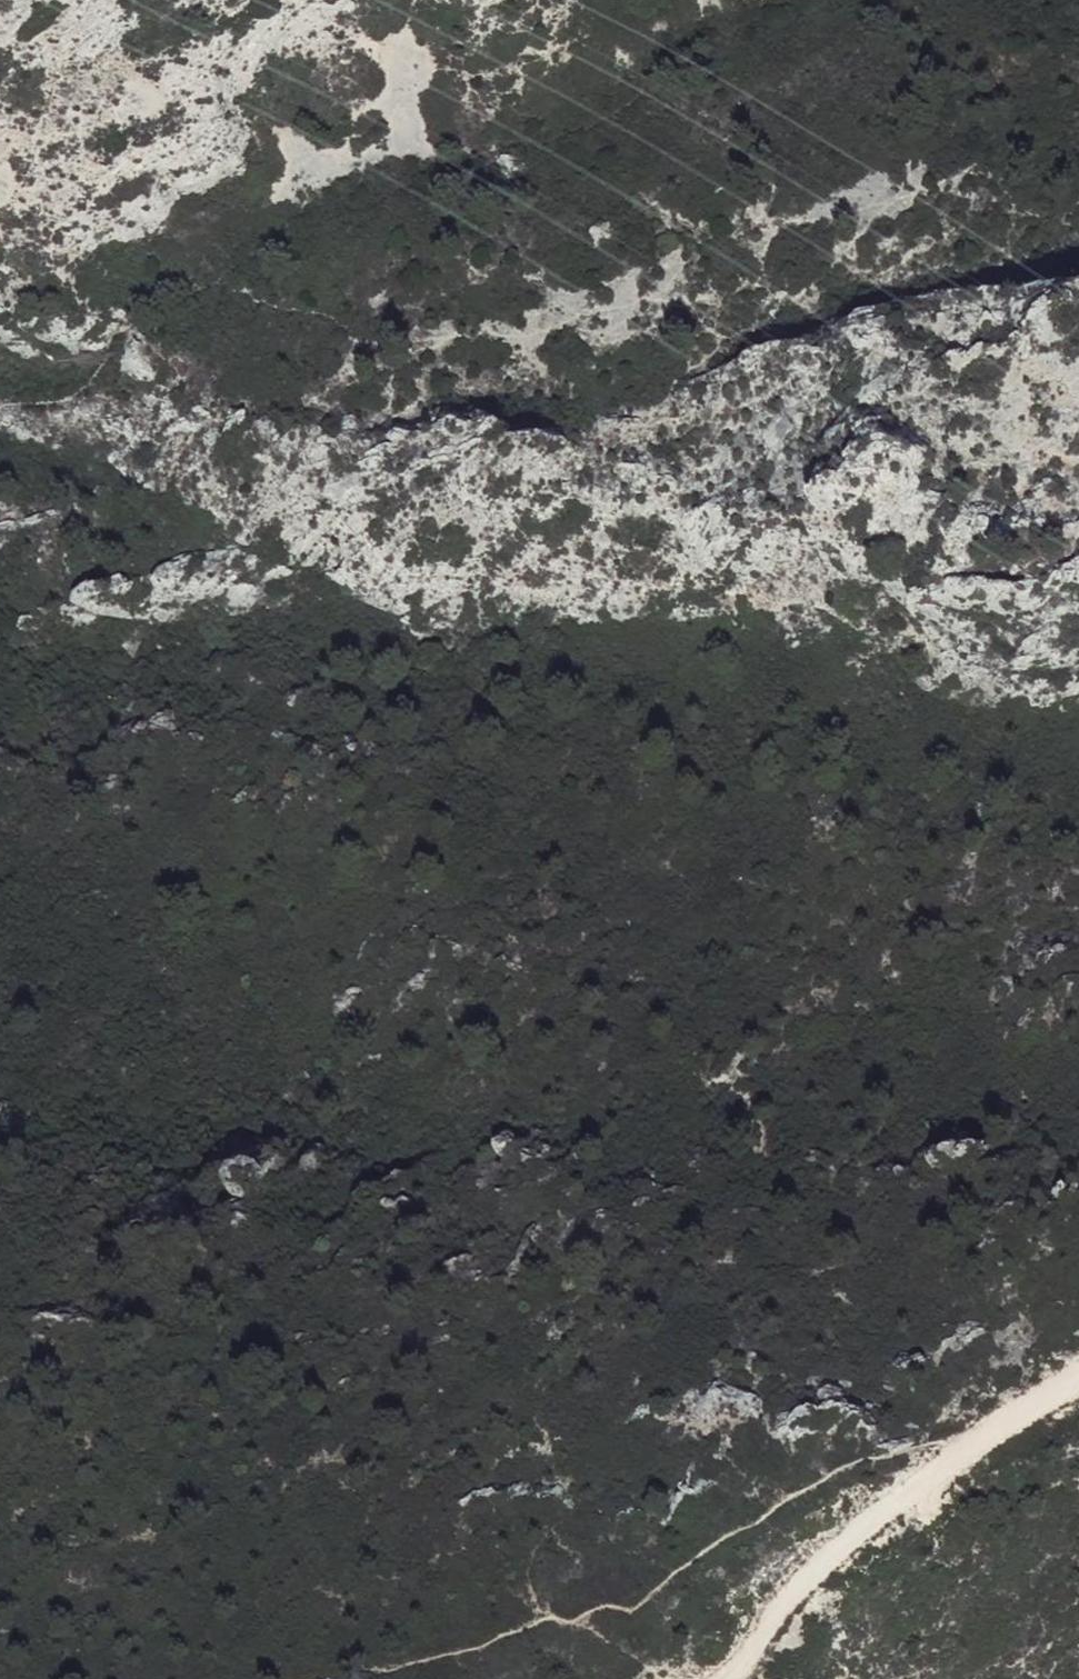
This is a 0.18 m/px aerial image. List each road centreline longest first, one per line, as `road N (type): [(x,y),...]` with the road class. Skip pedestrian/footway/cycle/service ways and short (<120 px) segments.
road 1 (track): [(732,1678),(791,1589),(948,1463),(1078,1380)]

